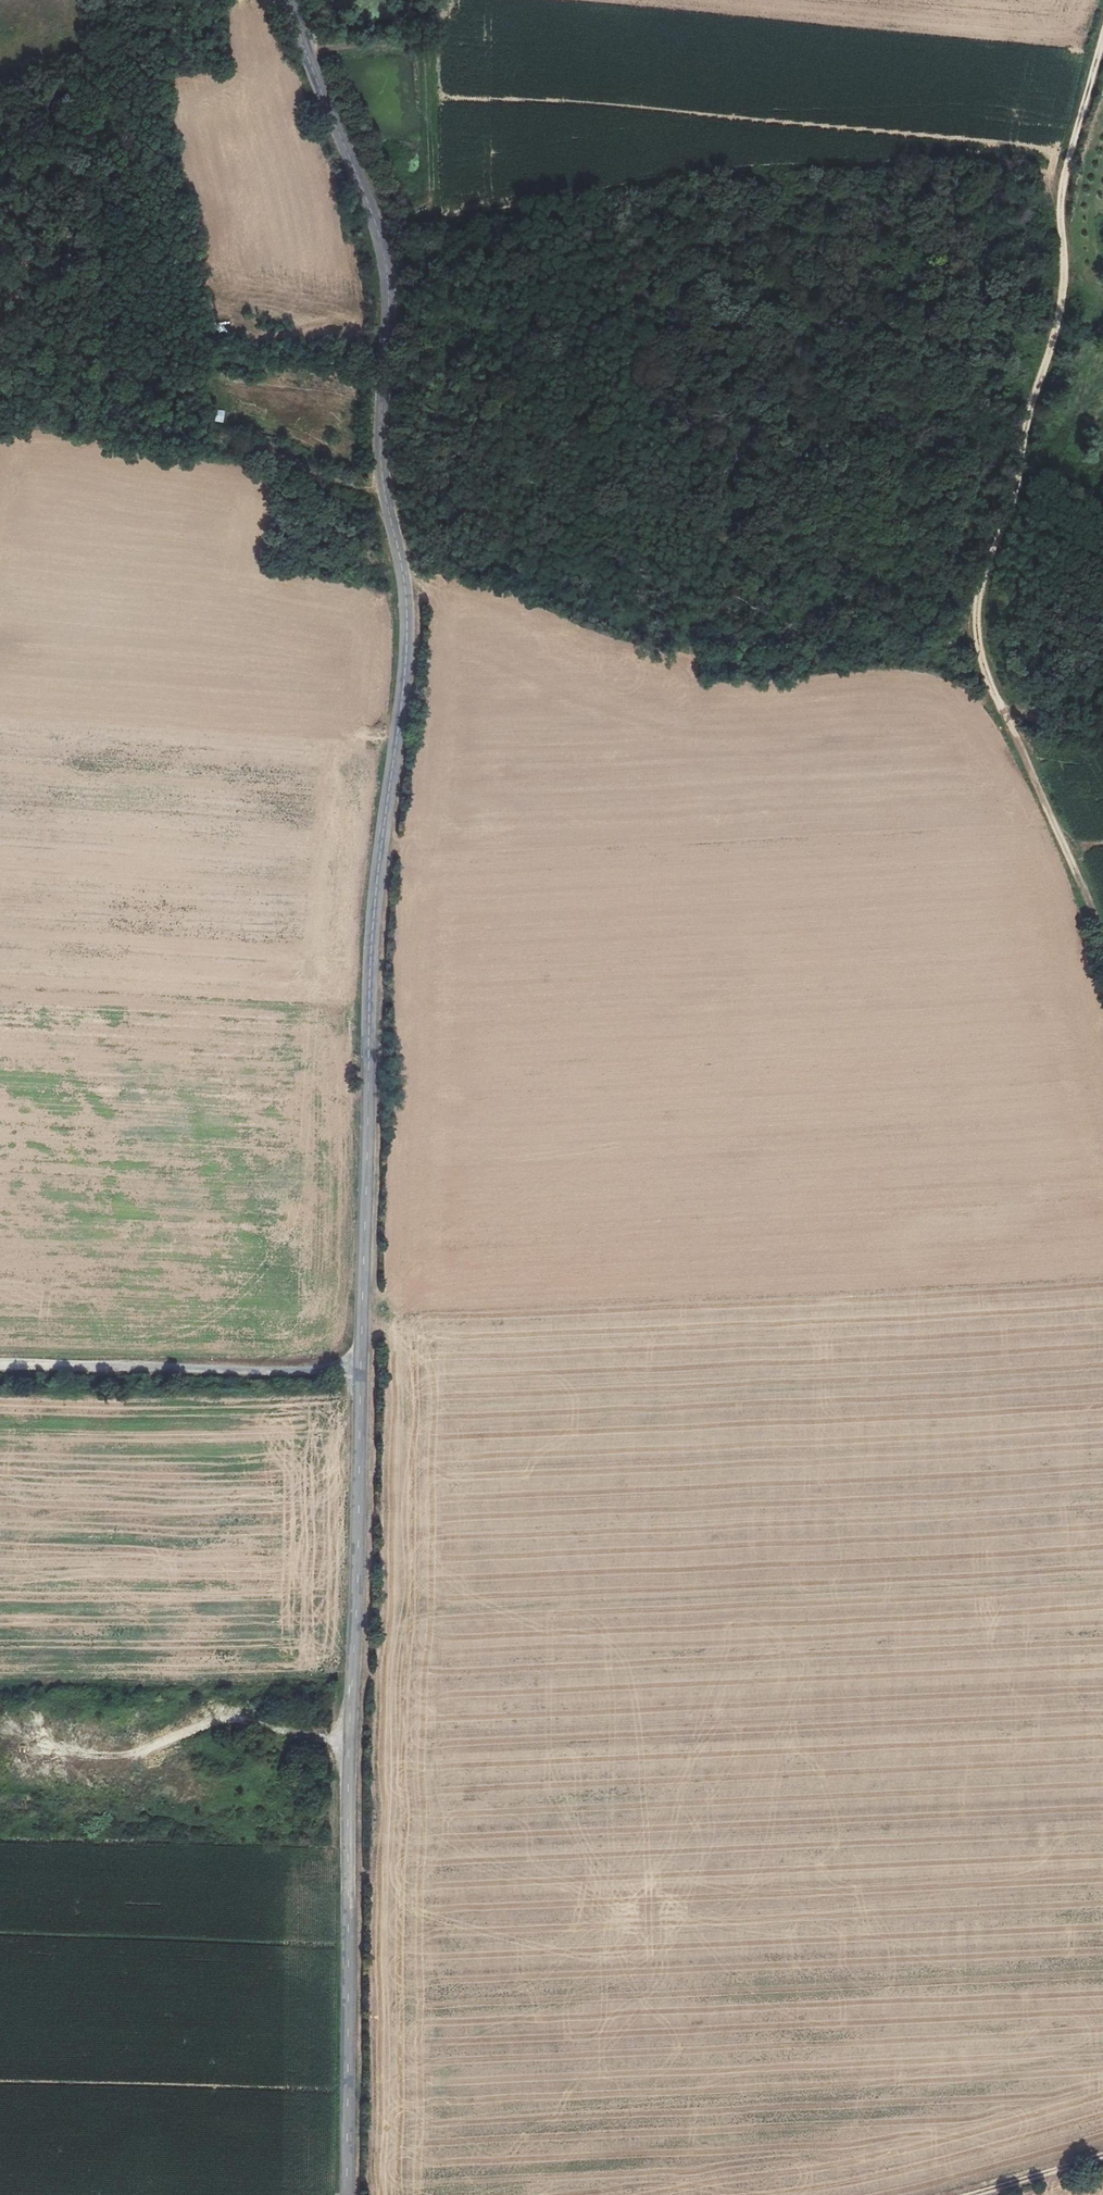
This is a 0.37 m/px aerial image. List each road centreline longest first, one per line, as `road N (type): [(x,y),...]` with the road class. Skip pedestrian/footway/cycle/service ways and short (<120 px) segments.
road 1 (tertiary): [(361,1372),(367,999),(402,728),(406,599),(384,498),(392,297),(379,232),(287,0)]
road 2 (tertiary): [(346,2194),(361,1372)]
road 3 (track): [(1006,721),(979,662),(973,614),(1055,337),(1057,172),(1102,36)]
road 4 (track): [(384,498),(459,523),(493,543),(533,583),(598,619),(726,641),(906,656),(993,693)]
road 5 (unclassified): [(0,1368),(361,1372)]
road 6 (track): [(1102,943),(1006,721)]
road 7 (track): [(959,2194),(1102,2158)]

